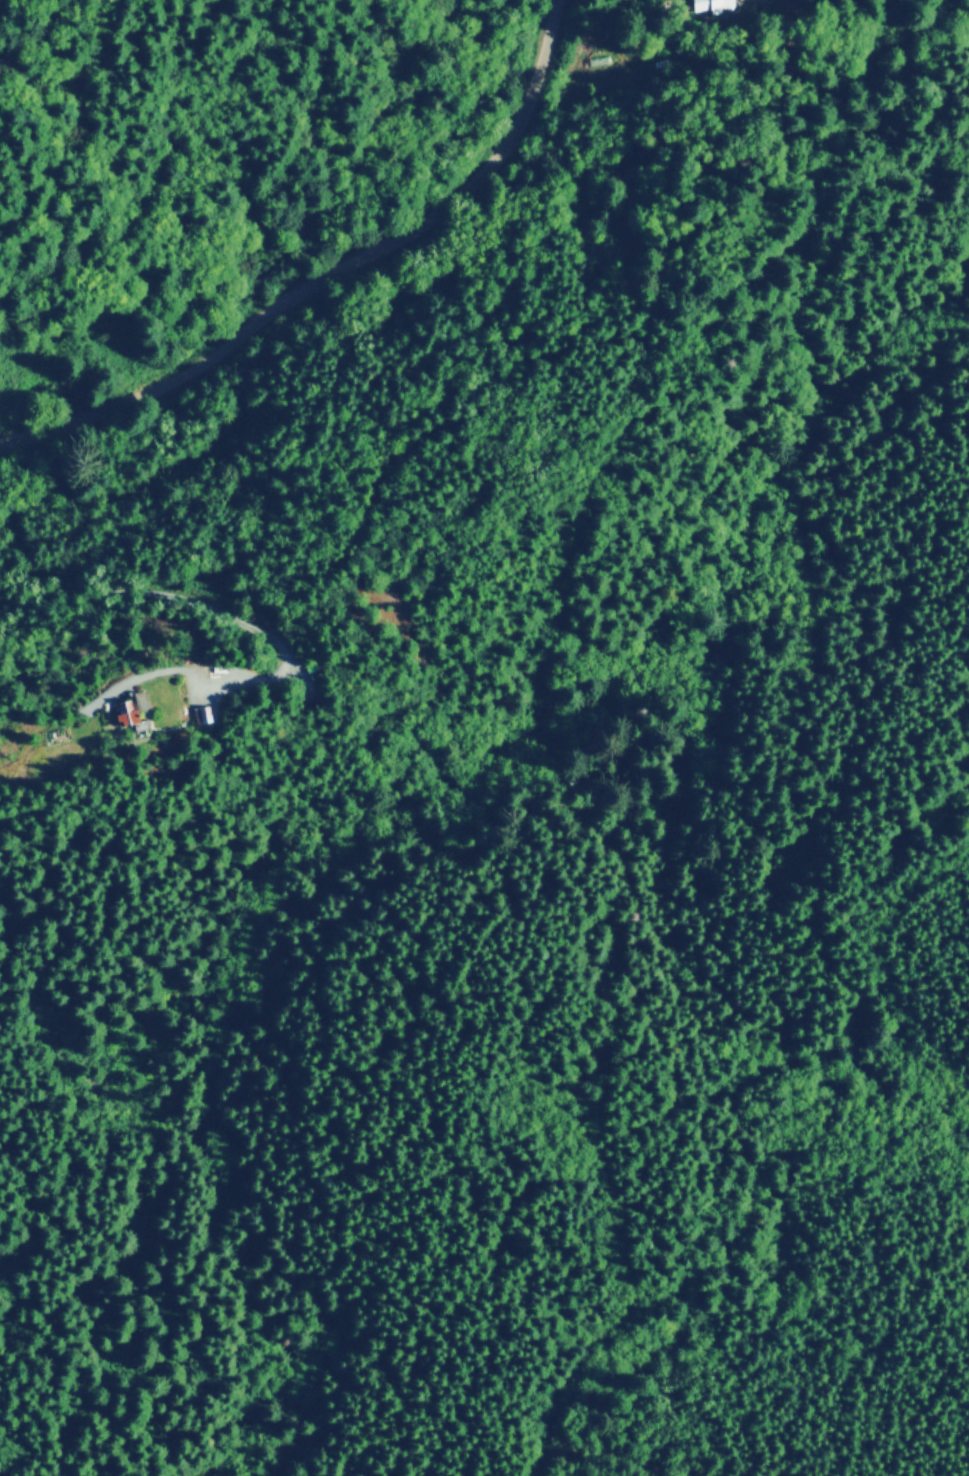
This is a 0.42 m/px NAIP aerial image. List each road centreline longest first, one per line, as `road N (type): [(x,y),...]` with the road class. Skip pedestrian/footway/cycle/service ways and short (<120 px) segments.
road 1 (track): [(968,861),(903,925),(871,1054),(846,1114),(749,1249),(584,1351),(548,1419),(538,1475)]
road 2 (residential): [(0,446),(155,388),(399,234),(490,157),(536,71),(555,0)]
road 3 (track): [(541,1454),(571,1450),(663,1475)]

